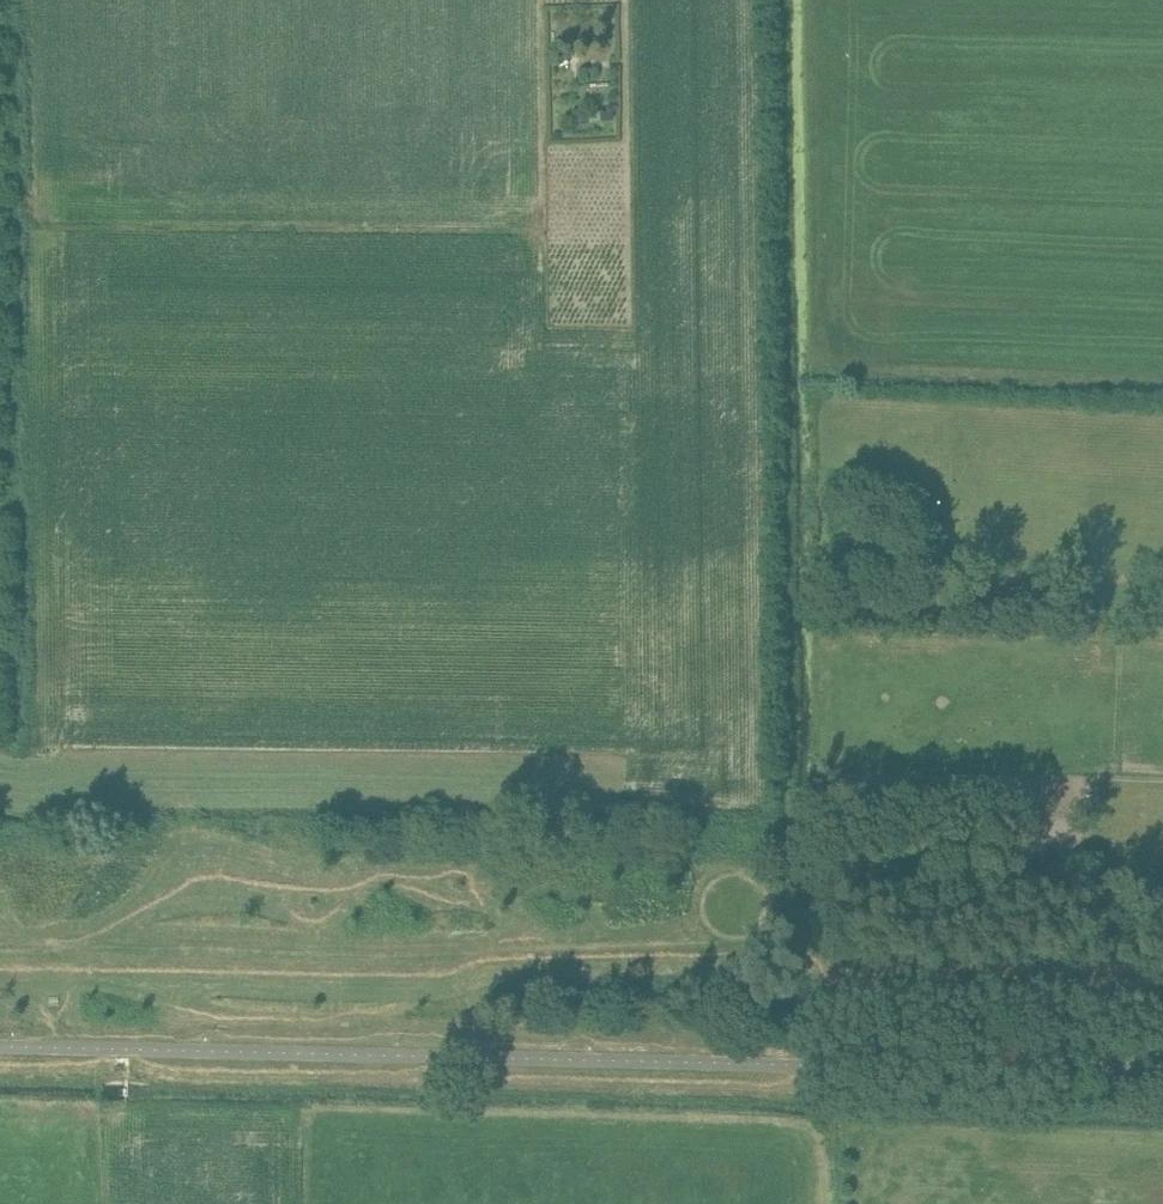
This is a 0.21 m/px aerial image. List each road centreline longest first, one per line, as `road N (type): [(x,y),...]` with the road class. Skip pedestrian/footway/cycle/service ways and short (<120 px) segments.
road 1 (track): [(787,951),(642,958),(0,950)]

